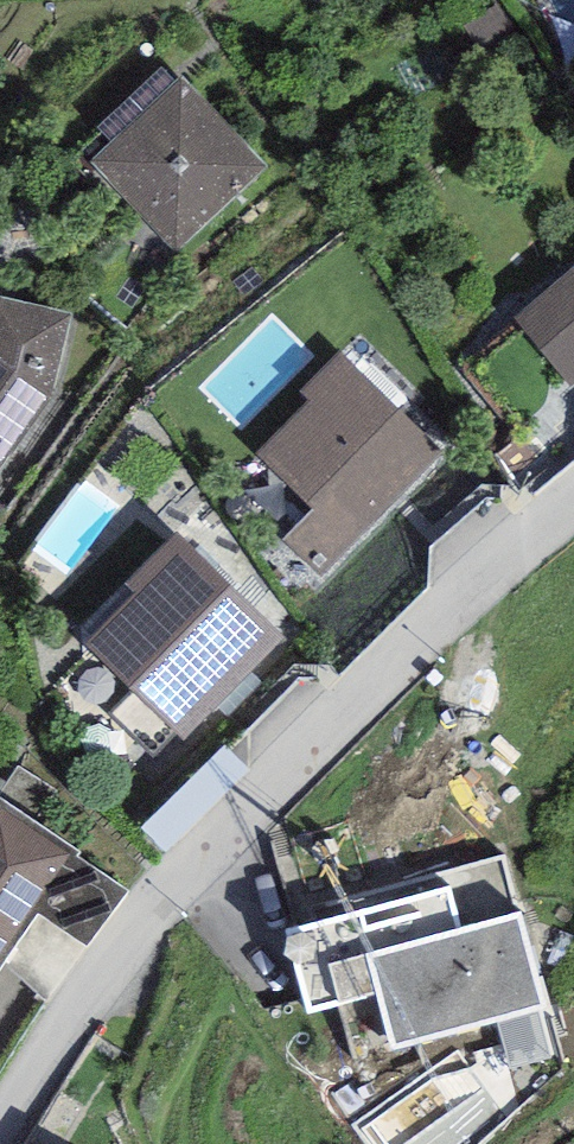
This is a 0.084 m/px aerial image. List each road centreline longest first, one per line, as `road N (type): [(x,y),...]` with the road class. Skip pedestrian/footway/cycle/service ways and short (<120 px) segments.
road 1 (unclassified): [(0,1132),(82,991),(473,584),(573,502)]

